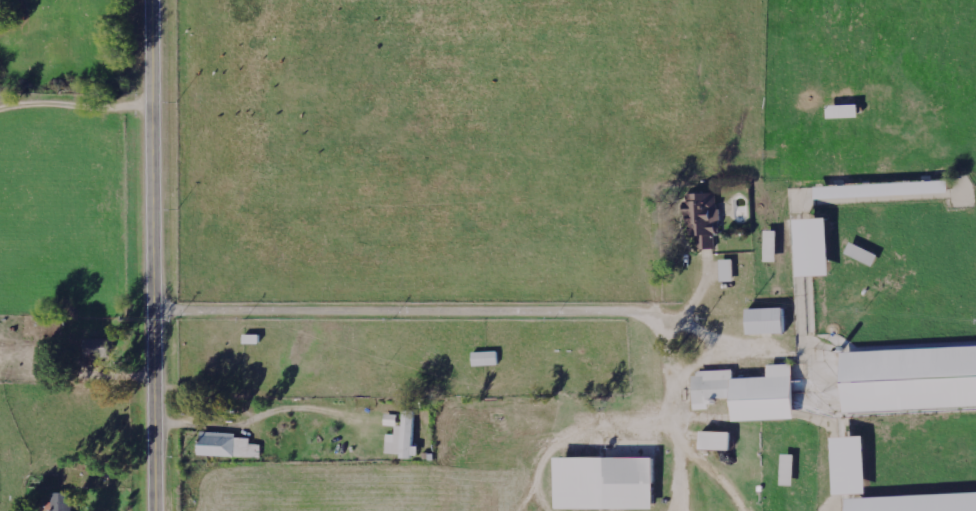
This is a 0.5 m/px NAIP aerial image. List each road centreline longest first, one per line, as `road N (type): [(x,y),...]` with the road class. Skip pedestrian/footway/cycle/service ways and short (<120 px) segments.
road 1 (secondary): [(160,510),(156,0)]

